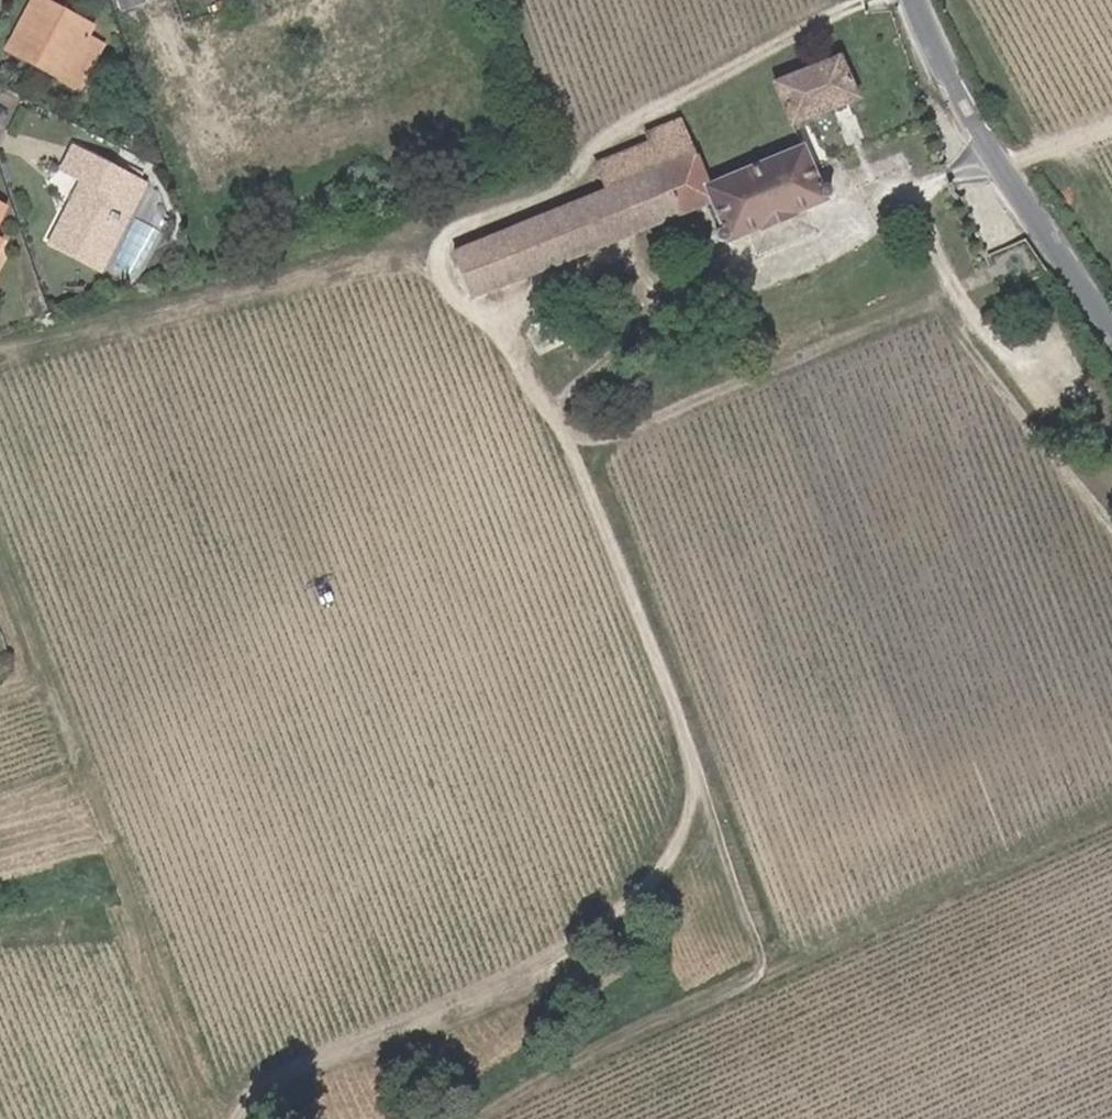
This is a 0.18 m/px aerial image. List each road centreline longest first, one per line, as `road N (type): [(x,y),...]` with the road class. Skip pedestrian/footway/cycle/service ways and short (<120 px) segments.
road 1 (unclassified): [(1111,334),(982,135),(914,0)]

